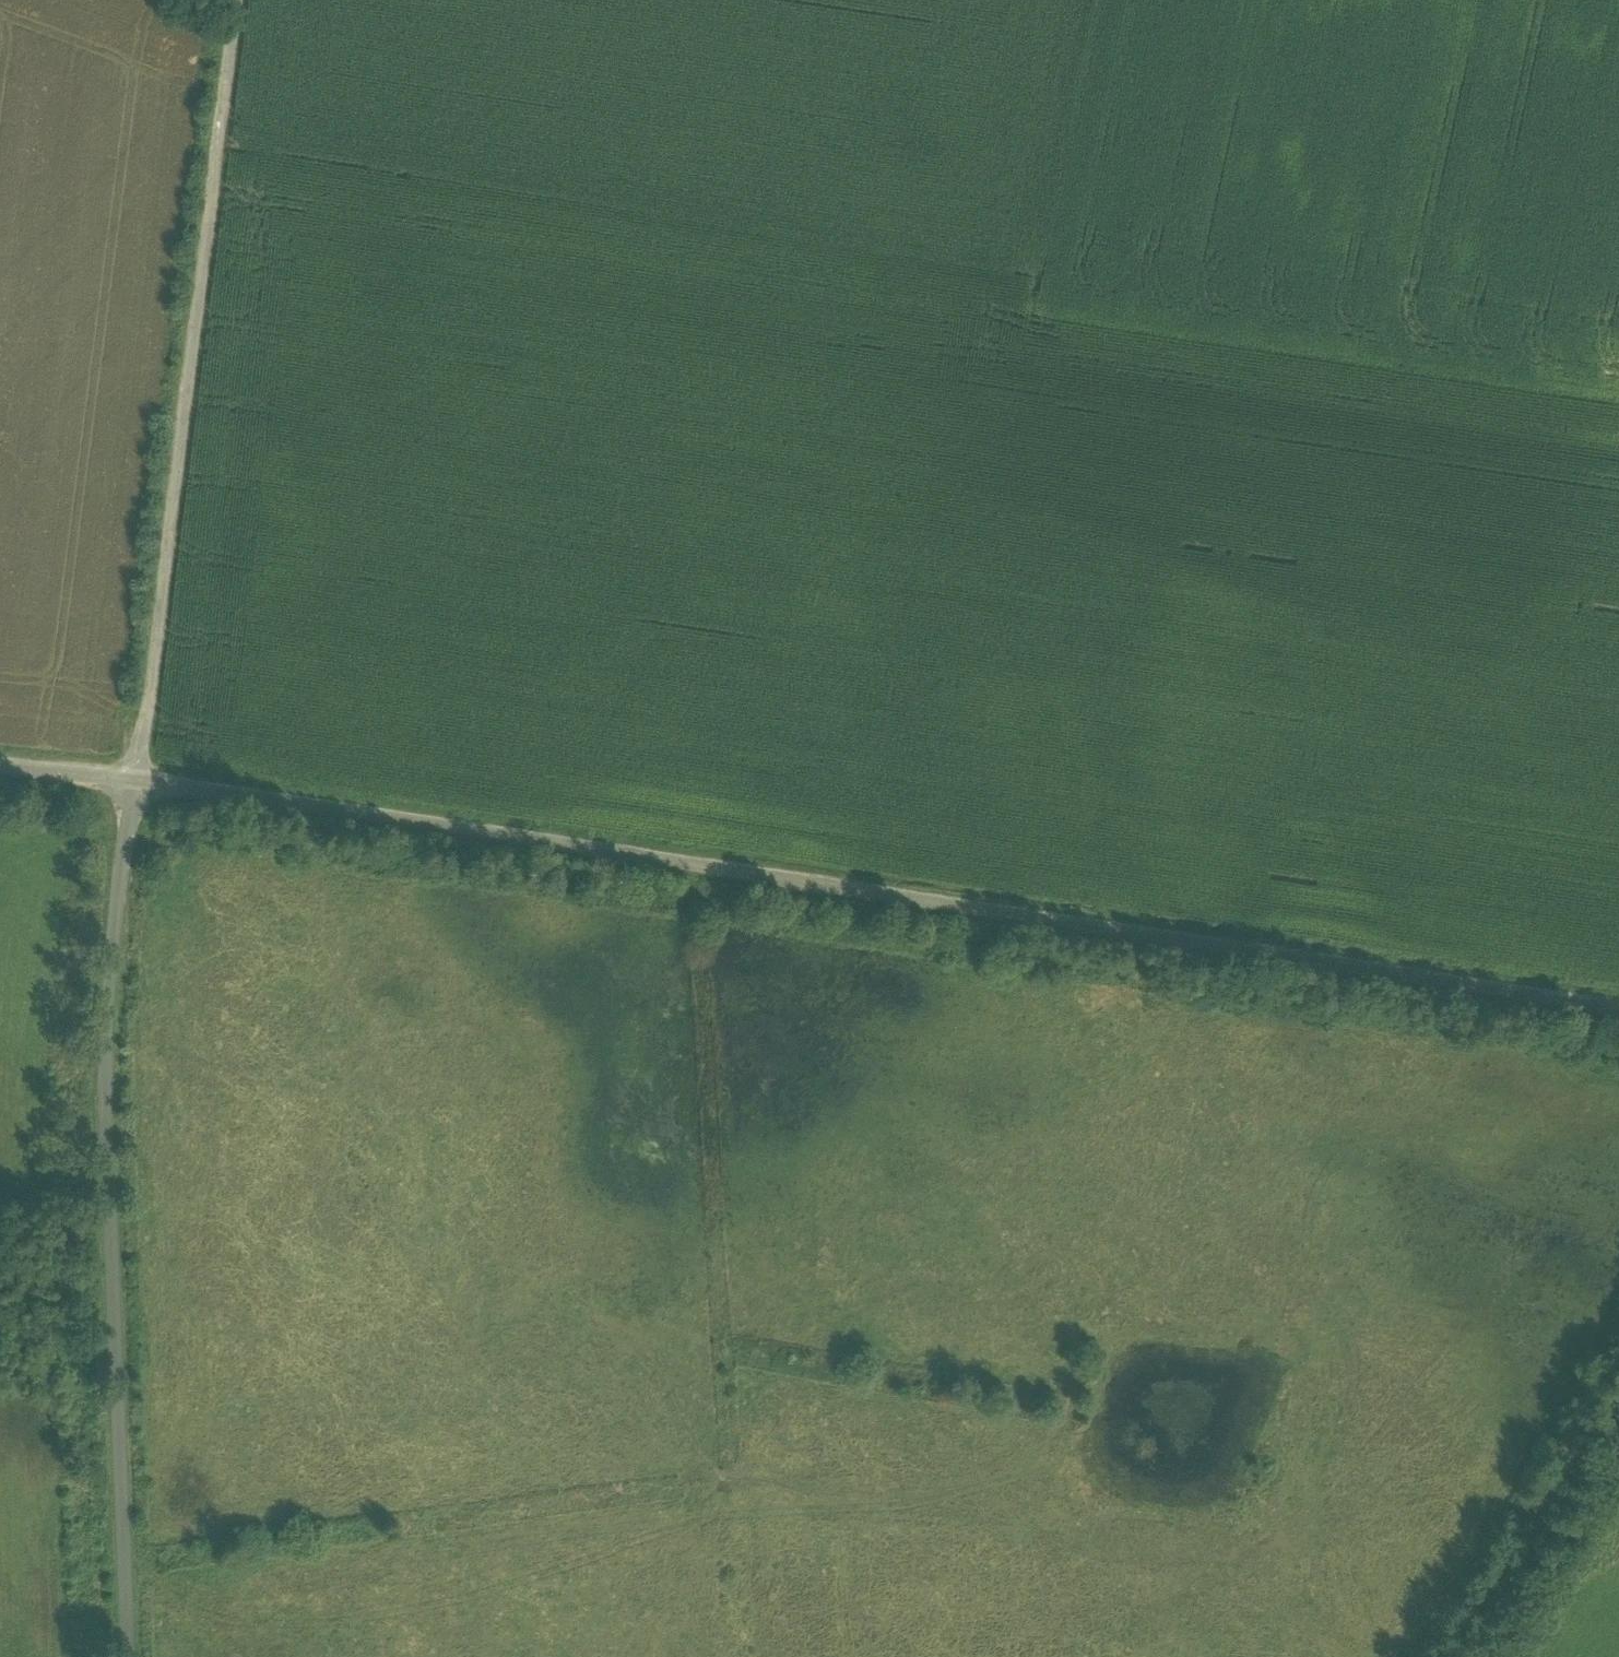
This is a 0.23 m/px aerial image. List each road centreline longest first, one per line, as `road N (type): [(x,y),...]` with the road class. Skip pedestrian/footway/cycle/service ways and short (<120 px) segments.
road 1 (unclassified): [(1618,1002),(134,777)]
road 2 (unclassified): [(134,777),(111,971),(117,1656)]
road 3 (track): [(134,777),(226,0)]
road 4 (unclassified): [(134,777),(0,763)]

